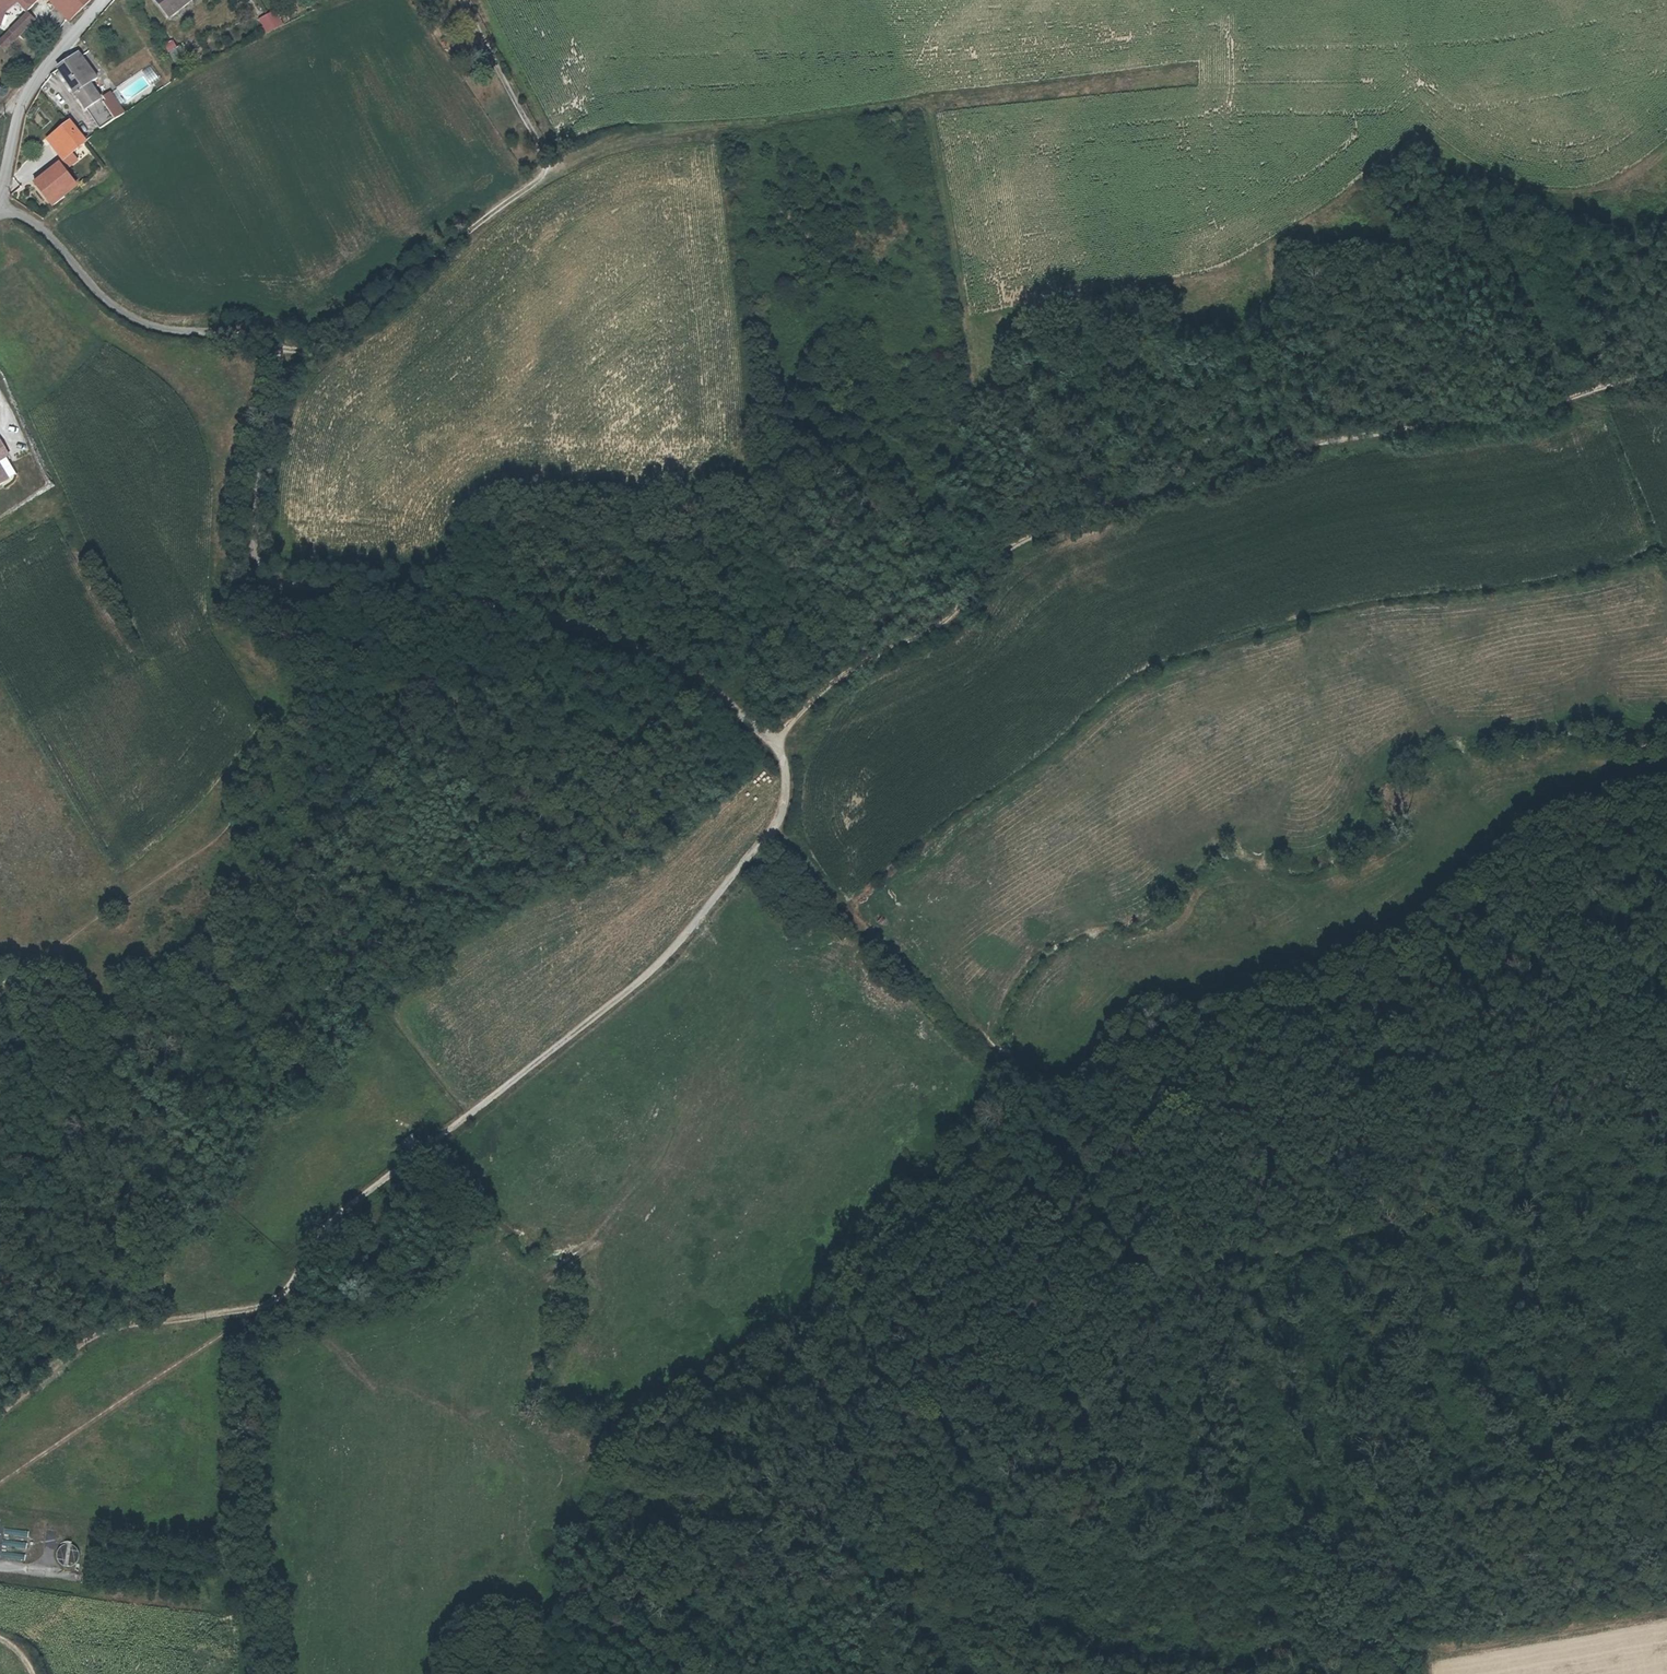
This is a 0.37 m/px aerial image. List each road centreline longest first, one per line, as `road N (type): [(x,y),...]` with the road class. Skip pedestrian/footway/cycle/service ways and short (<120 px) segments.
road 1 (track): [(766,740),(688,674),(580,627),(497,604),(384,587),(280,592),(250,550),(283,376),(271,347),(134,321),(31,221),(0,207)]
road 2 (track): [(766,740),(831,687),(896,654),(958,599),(977,568),(1142,497),(1319,446),(1560,405),(1666,371)]
road 3 (track): [(259,1311),(288,1288),(313,1242),(362,1195),(647,982),(777,830),(783,757),(766,740)]
road 4 (track): [(278,363),(343,339),(546,172),(546,155),(464,0)]
road 5 (track): [(777,830),(955,1042),(1015,1082)]
road 6 (track): [(0,1481),(259,1311)]
road 7 (track): [(0,1415),(126,1329),(259,1311)]
road 8 (unclassified): [(106,0),(52,62),(0,189)]

